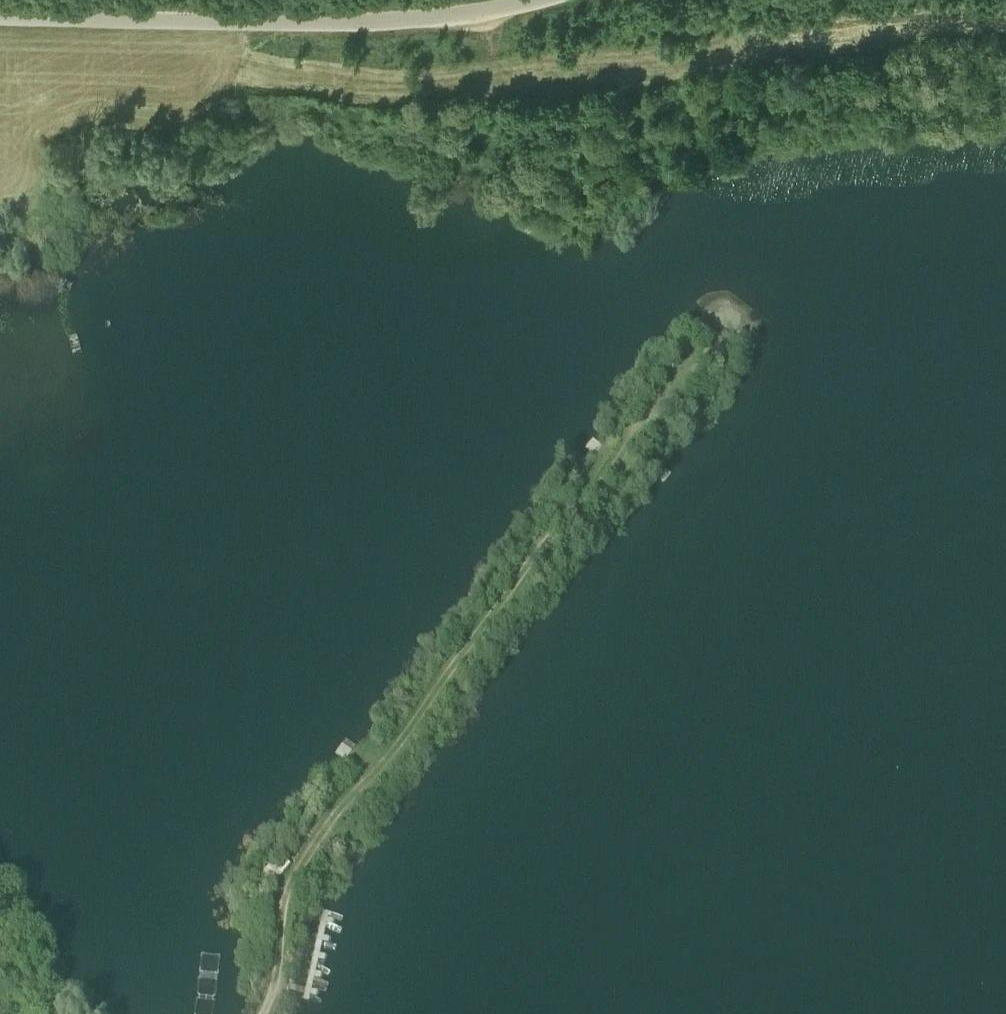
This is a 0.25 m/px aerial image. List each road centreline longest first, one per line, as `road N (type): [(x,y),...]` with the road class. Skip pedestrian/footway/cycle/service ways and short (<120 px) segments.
road 1 (track): [(268,1013),(284,903),(327,835),(591,503)]
road 2 (unclassified): [(499,0),(451,12),(0,5)]

